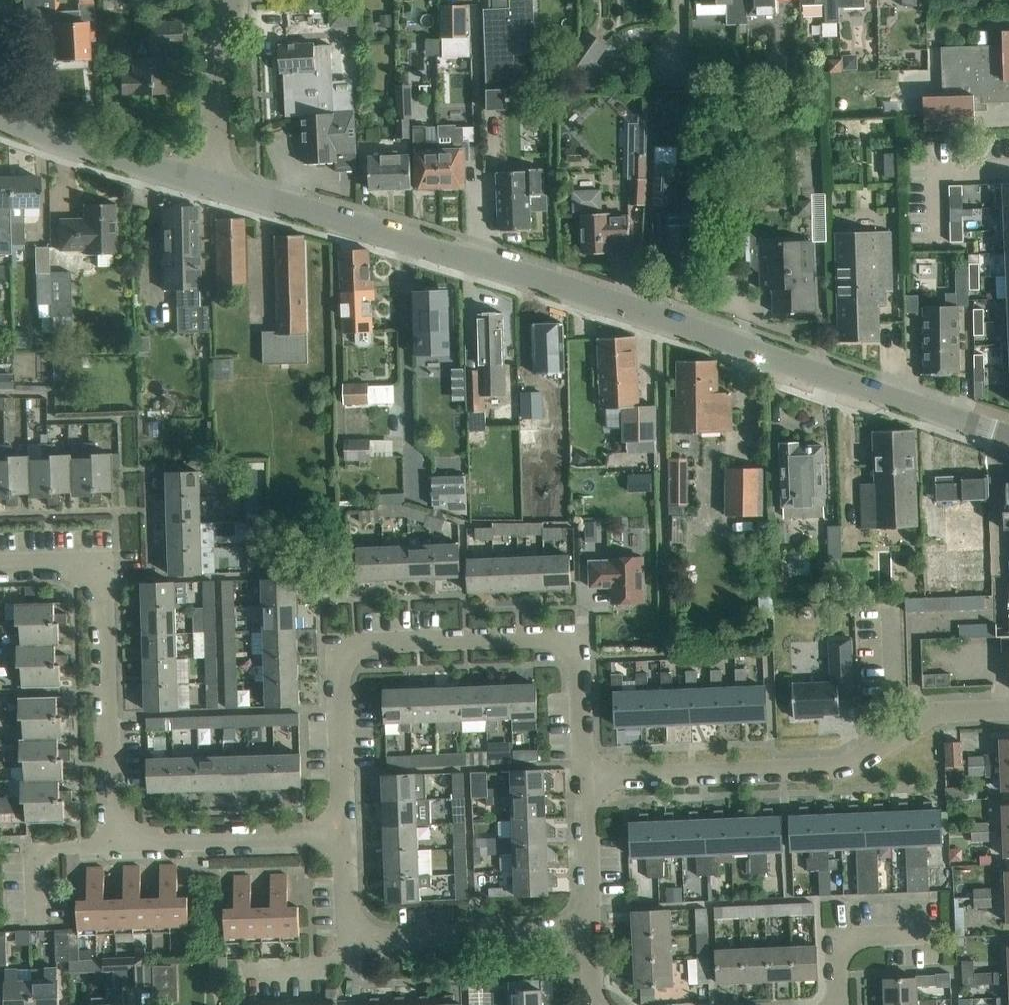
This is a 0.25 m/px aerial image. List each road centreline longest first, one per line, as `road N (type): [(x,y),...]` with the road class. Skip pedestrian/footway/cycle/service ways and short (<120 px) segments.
road 1 (tertiary): [(1008,432),(210,184)]
road 2 (residential): [(587,779),(844,766),(938,711),(1008,709)]
road 3 (residential): [(111,844),(102,595),(73,568),(0,565)]
road 4 (residential): [(587,779),(580,659),(569,645),(554,638),(356,648)]
road 5 (residential): [(356,934),(373,942),(591,934)]
road 6 (residential): [(111,844),(347,834)]
road 7 (tertiary): [(210,184),(0,117)]
road 8 (residential): [(347,834),(344,670),(356,648)]
road 9 (residential): [(210,184),(219,140),(217,56),(238,0)]
road 10 (residential): [(838,1004),(835,939),(938,932)]
road 11 (residential): [(591,934),(587,779)]
road 12 (residential): [(36,922),(39,852),(111,844)]
road 13 (residential): [(241,971),(324,969),(356,934)]

